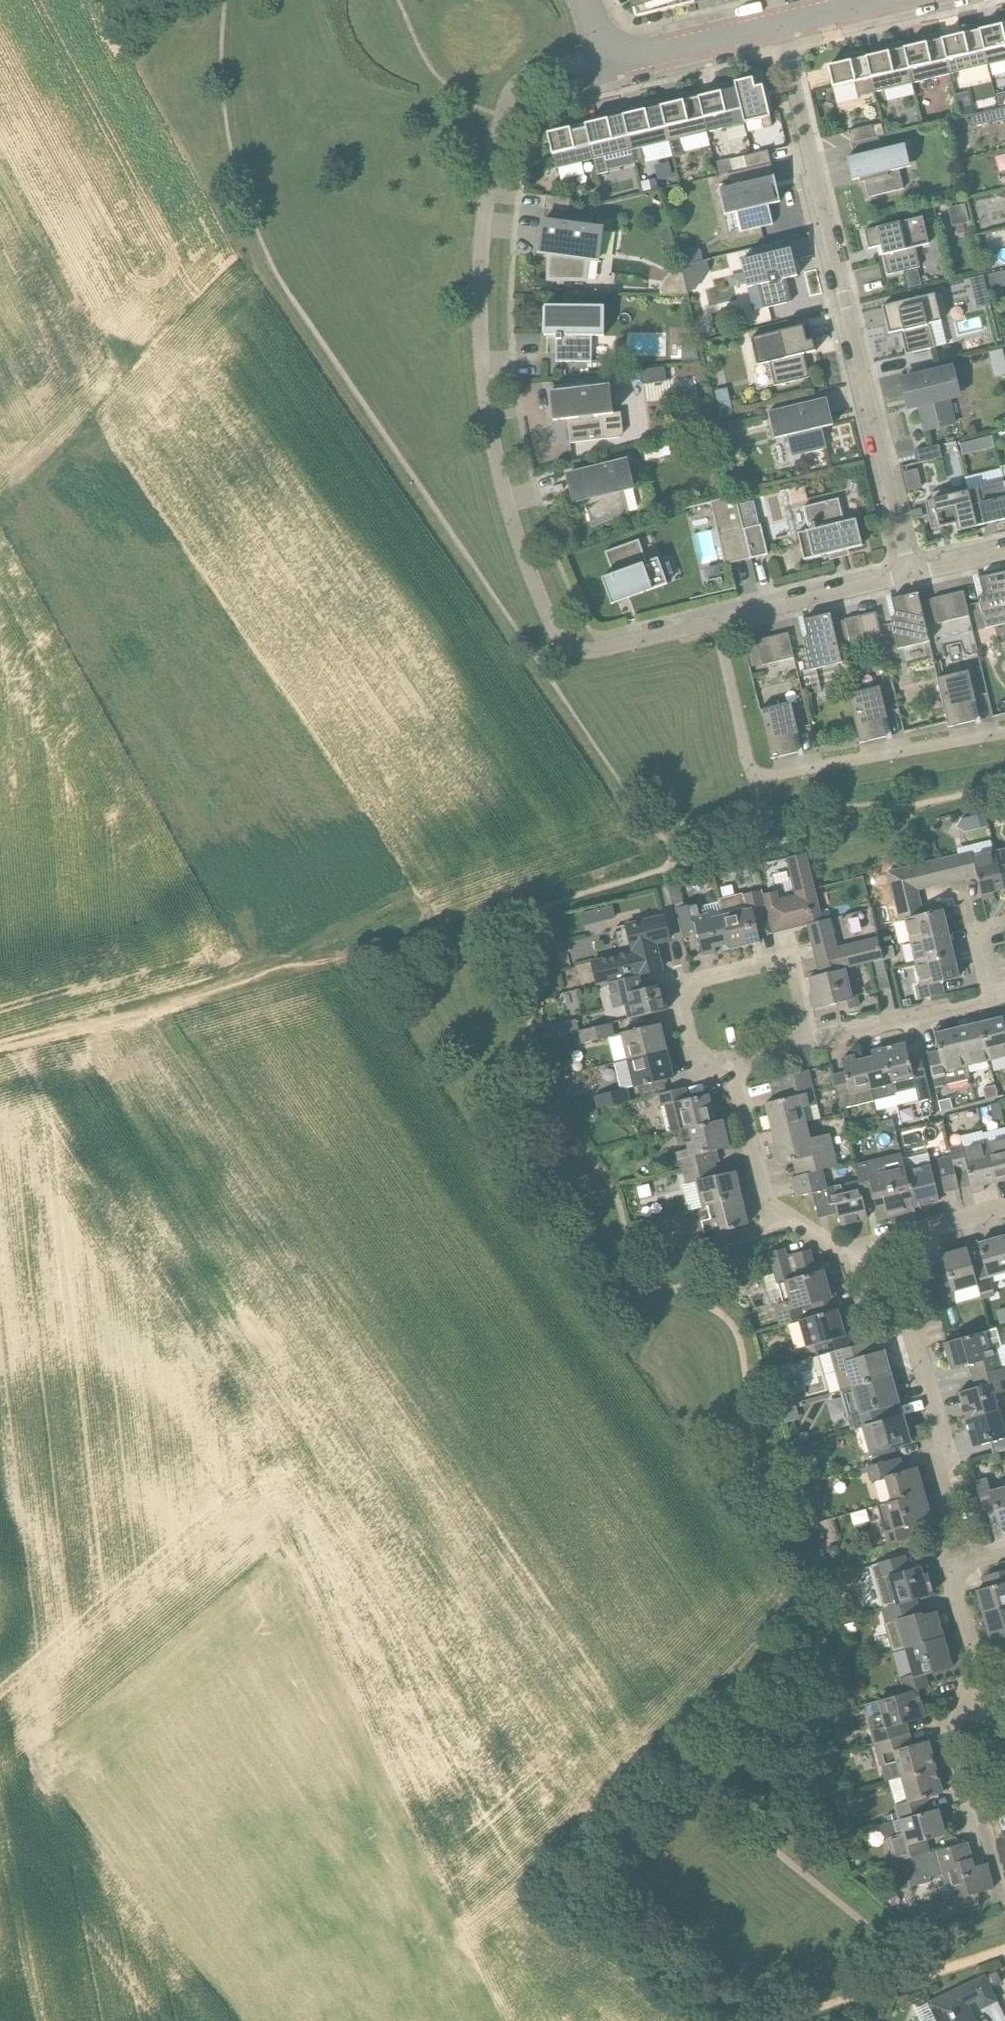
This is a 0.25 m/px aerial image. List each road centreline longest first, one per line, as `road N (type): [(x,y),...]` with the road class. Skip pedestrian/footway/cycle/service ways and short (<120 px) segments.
road 1 (residential): [(610,64),(534,93),(503,142),(487,311),(493,458),(510,533),(561,645),(588,653),(712,623)]
road 2 (residential): [(906,574),(784,26)]
road 3 (track): [(539,905),(0,1046)]
road 4 (residential): [(1004,737),(766,778),(746,758),(712,623)]
road 5 (residential): [(967,1558),(906,1318),(867,1298),(860,1269)]
road 6 (track): [(720,856),(1004,788)]
road 7 (residential): [(719,1071),(688,1040),(679,983),(771,962),(789,970),(806,1039)]
road 8 (residential): [(860,1269),(769,1205),(719,1071)]
road 9 (residential): [(712,623),(906,574)]
road 10 (residential): [(806,1039),(989,994)]
road 11 (residential): [(610,64),(784,26)]
road 12 (residential): [(860,1269),(881,1245),(1004,1214)]
road 13 (track): [(930,1975),(781,2020)]
road 14 (residential): [(981,1813),(968,1798),(948,1724),(976,1675)]
road 15 (track): [(673,868),(539,905)]
road 16 (residential): [(976,1675),(950,1585),(967,1558)]

